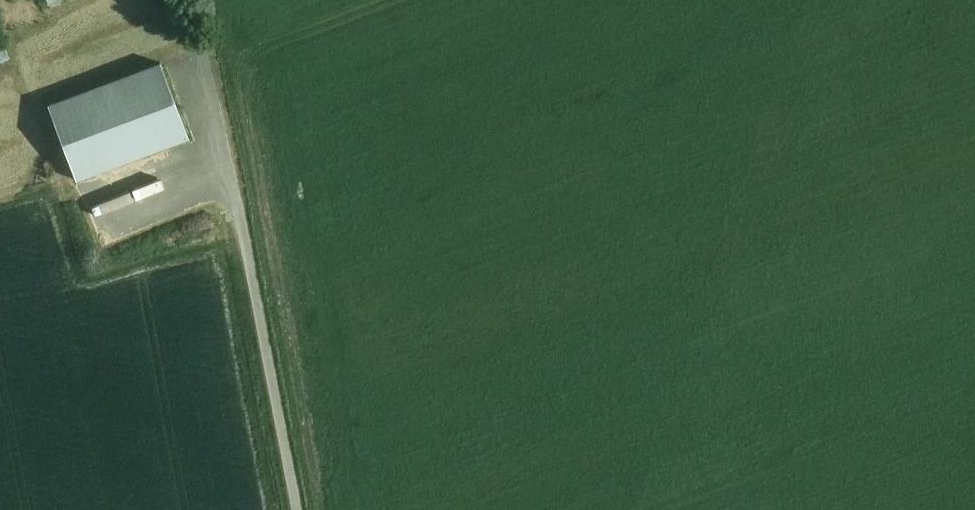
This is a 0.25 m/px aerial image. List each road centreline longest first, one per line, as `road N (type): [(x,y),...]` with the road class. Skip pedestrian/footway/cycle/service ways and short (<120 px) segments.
road 1 (unclassified): [(292,509),(236,199)]

